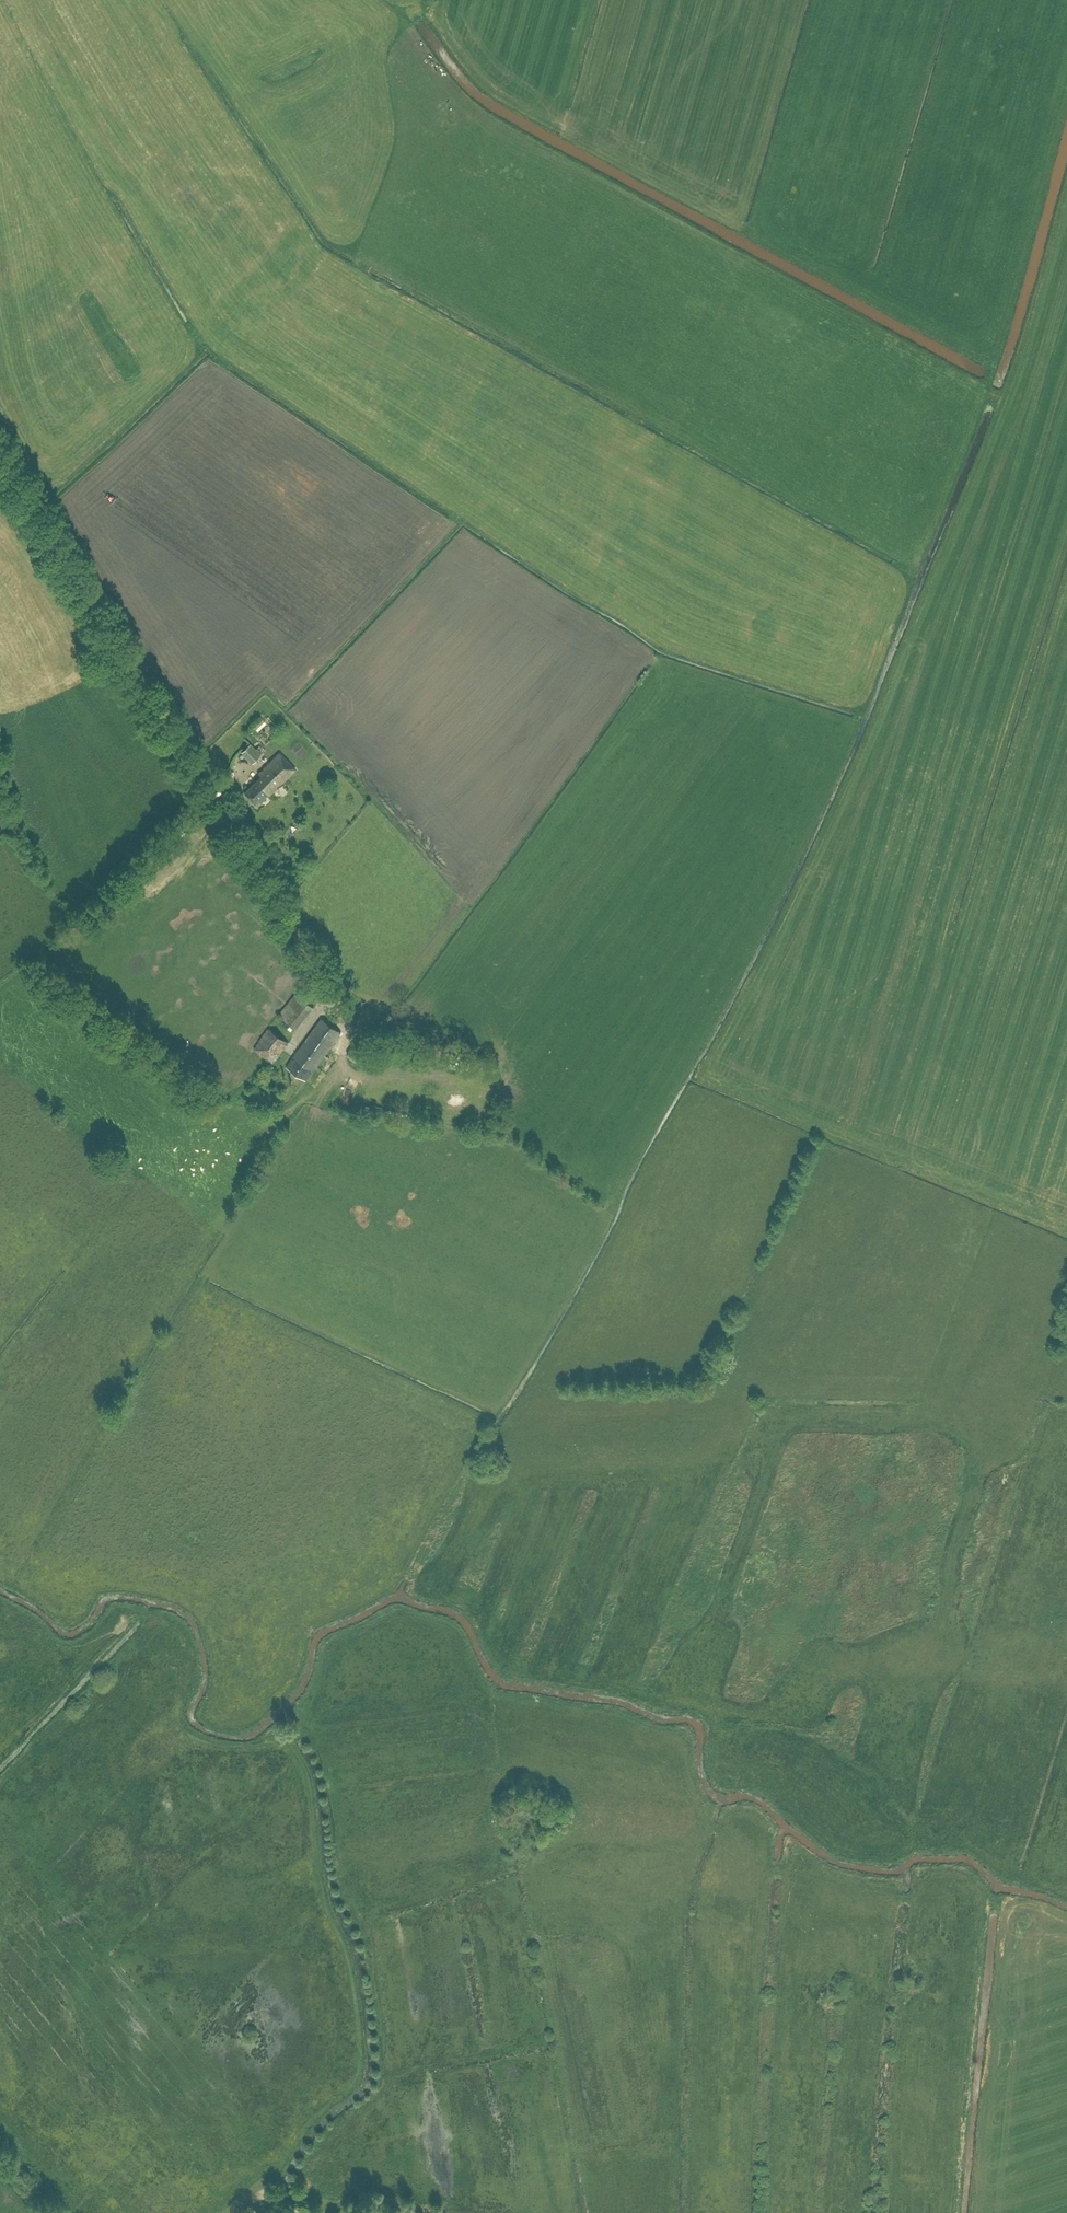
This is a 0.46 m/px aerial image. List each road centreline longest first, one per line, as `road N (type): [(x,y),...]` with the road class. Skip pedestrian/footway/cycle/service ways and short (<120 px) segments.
road 1 (unclassified): [(342,1008),(0,457)]

